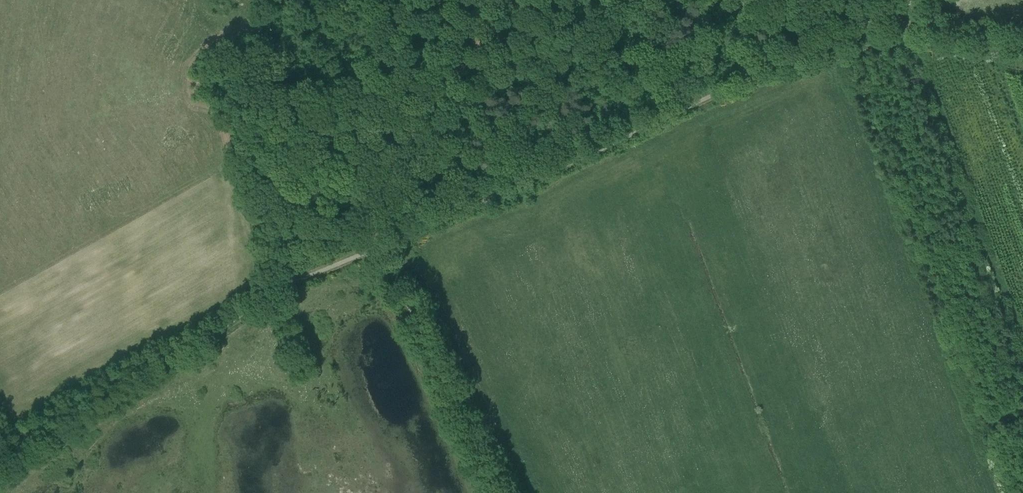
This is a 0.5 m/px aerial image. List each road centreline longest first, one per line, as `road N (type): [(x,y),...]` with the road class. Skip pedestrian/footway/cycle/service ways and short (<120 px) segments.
road 1 (track): [(377,249),(379,206),(403,145),(506,0)]
road 2 (track): [(1022,47),(880,17)]

